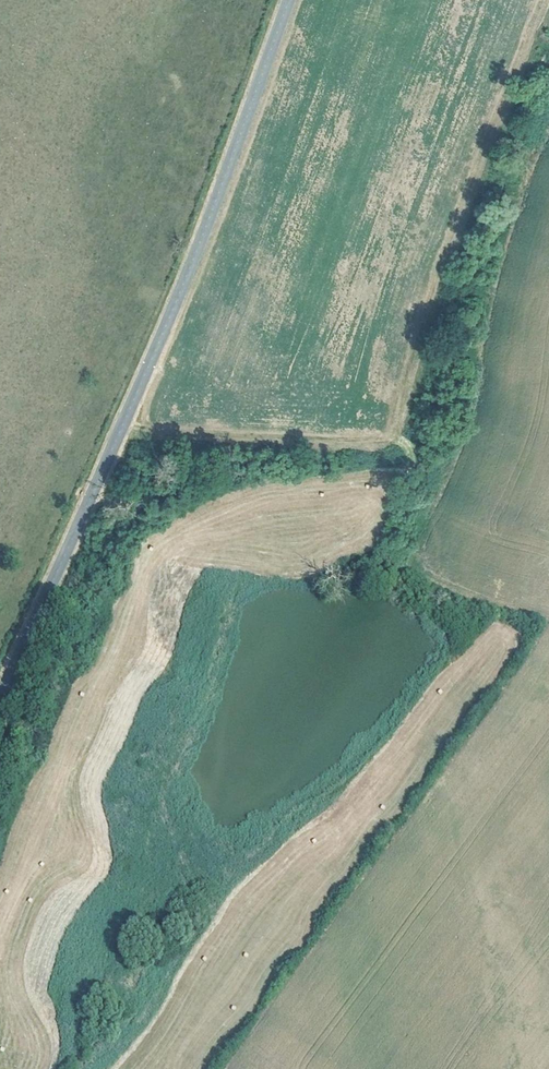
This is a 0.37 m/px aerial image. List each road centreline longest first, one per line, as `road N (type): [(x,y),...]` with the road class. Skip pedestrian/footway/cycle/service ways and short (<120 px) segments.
road 1 (tertiary): [(0,697),(185,278),(288,0)]

